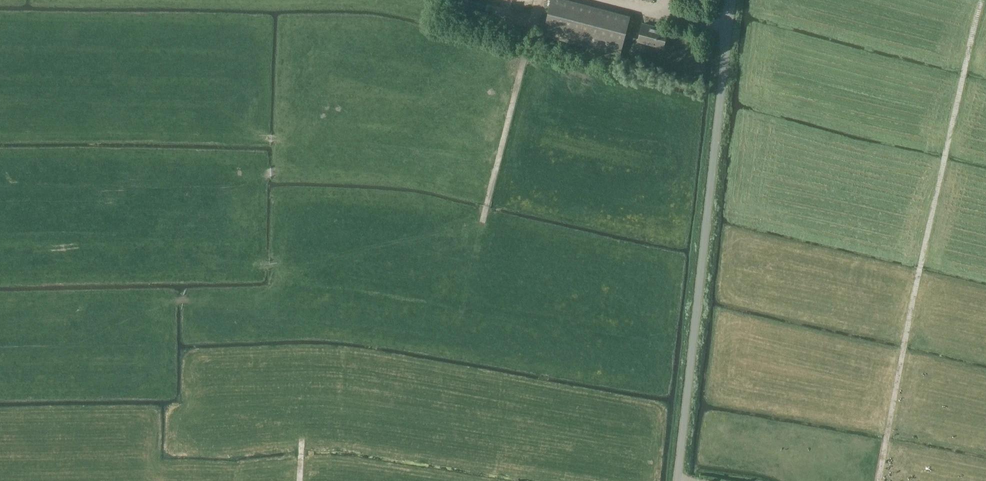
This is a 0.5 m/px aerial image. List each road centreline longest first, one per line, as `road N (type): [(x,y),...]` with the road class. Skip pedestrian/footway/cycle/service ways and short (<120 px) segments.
road 1 (unclassified): [(673,480),(732,0)]

